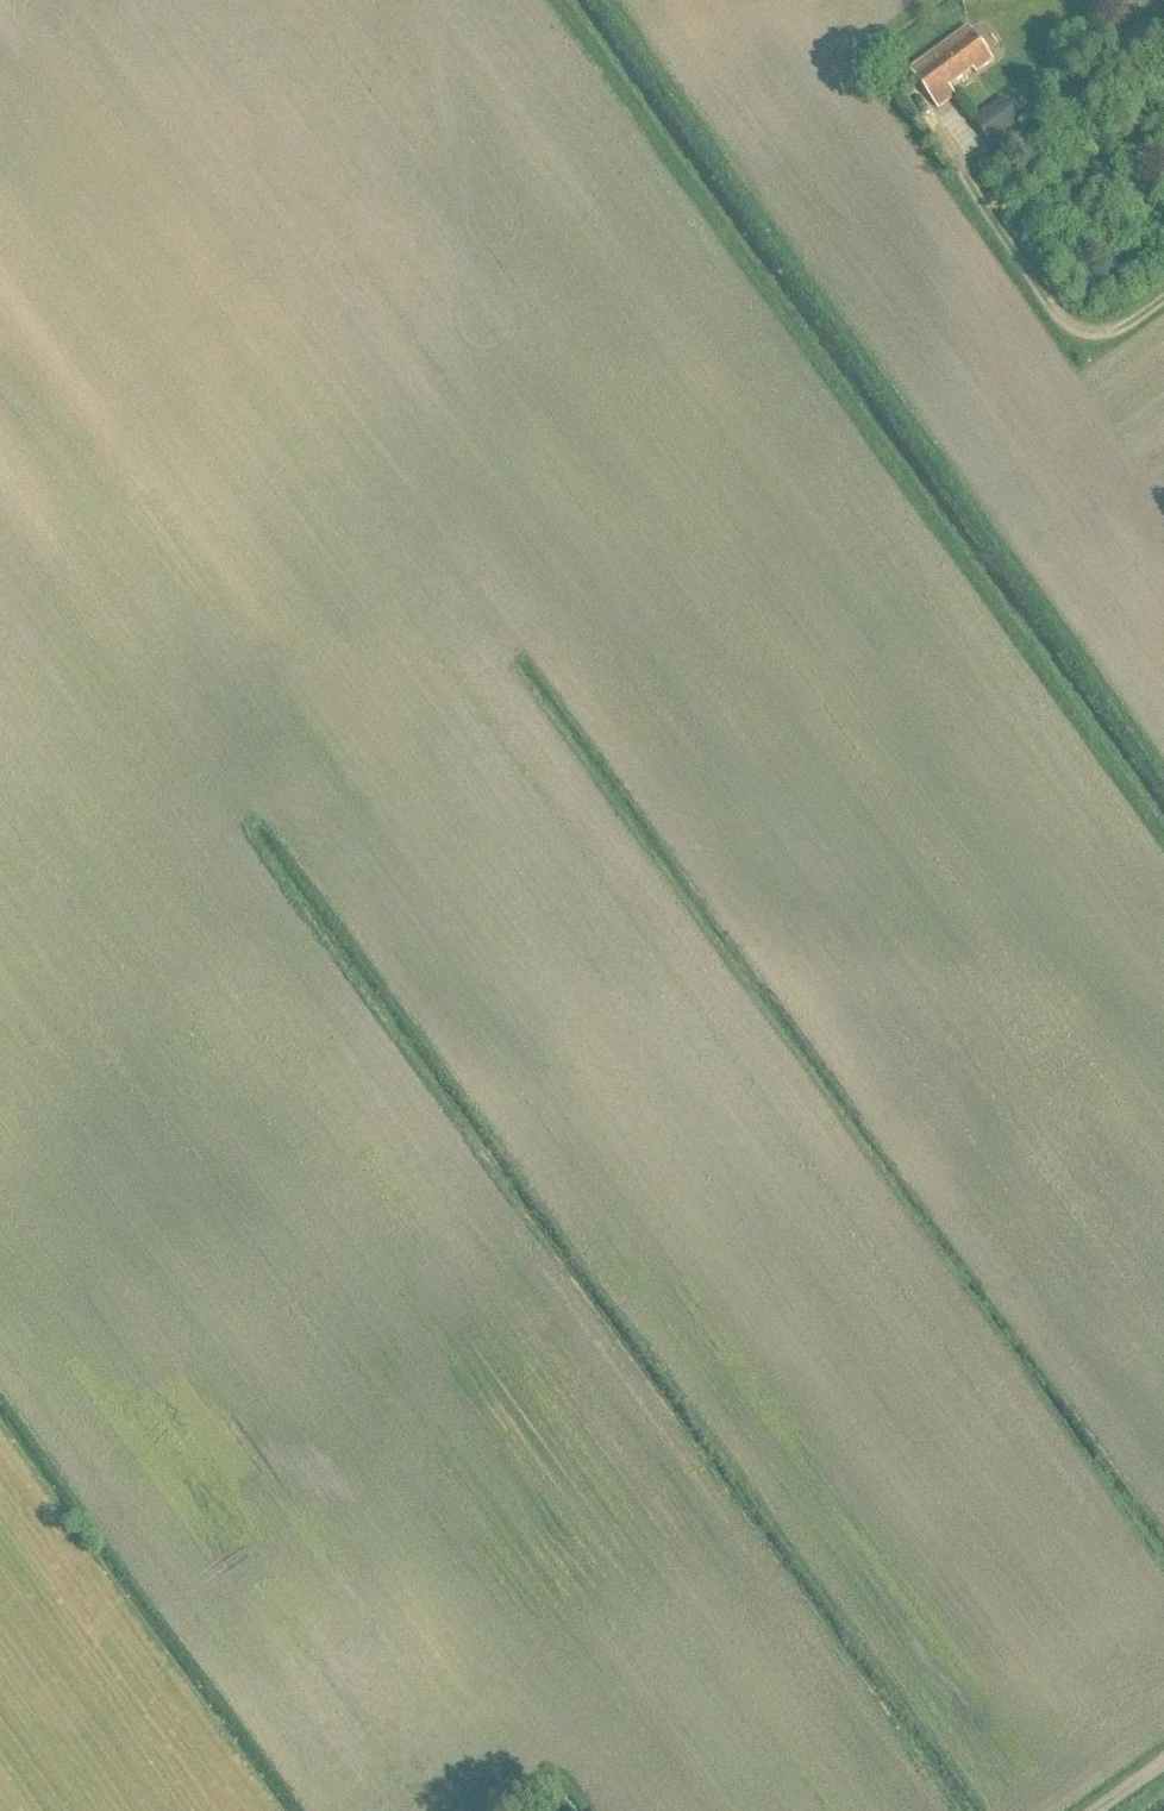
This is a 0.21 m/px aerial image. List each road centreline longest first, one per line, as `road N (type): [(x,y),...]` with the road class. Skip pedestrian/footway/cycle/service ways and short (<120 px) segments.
road 1 (track): [(1163,306),(1113,338),(1092,344),(1071,334),(961,171)]

